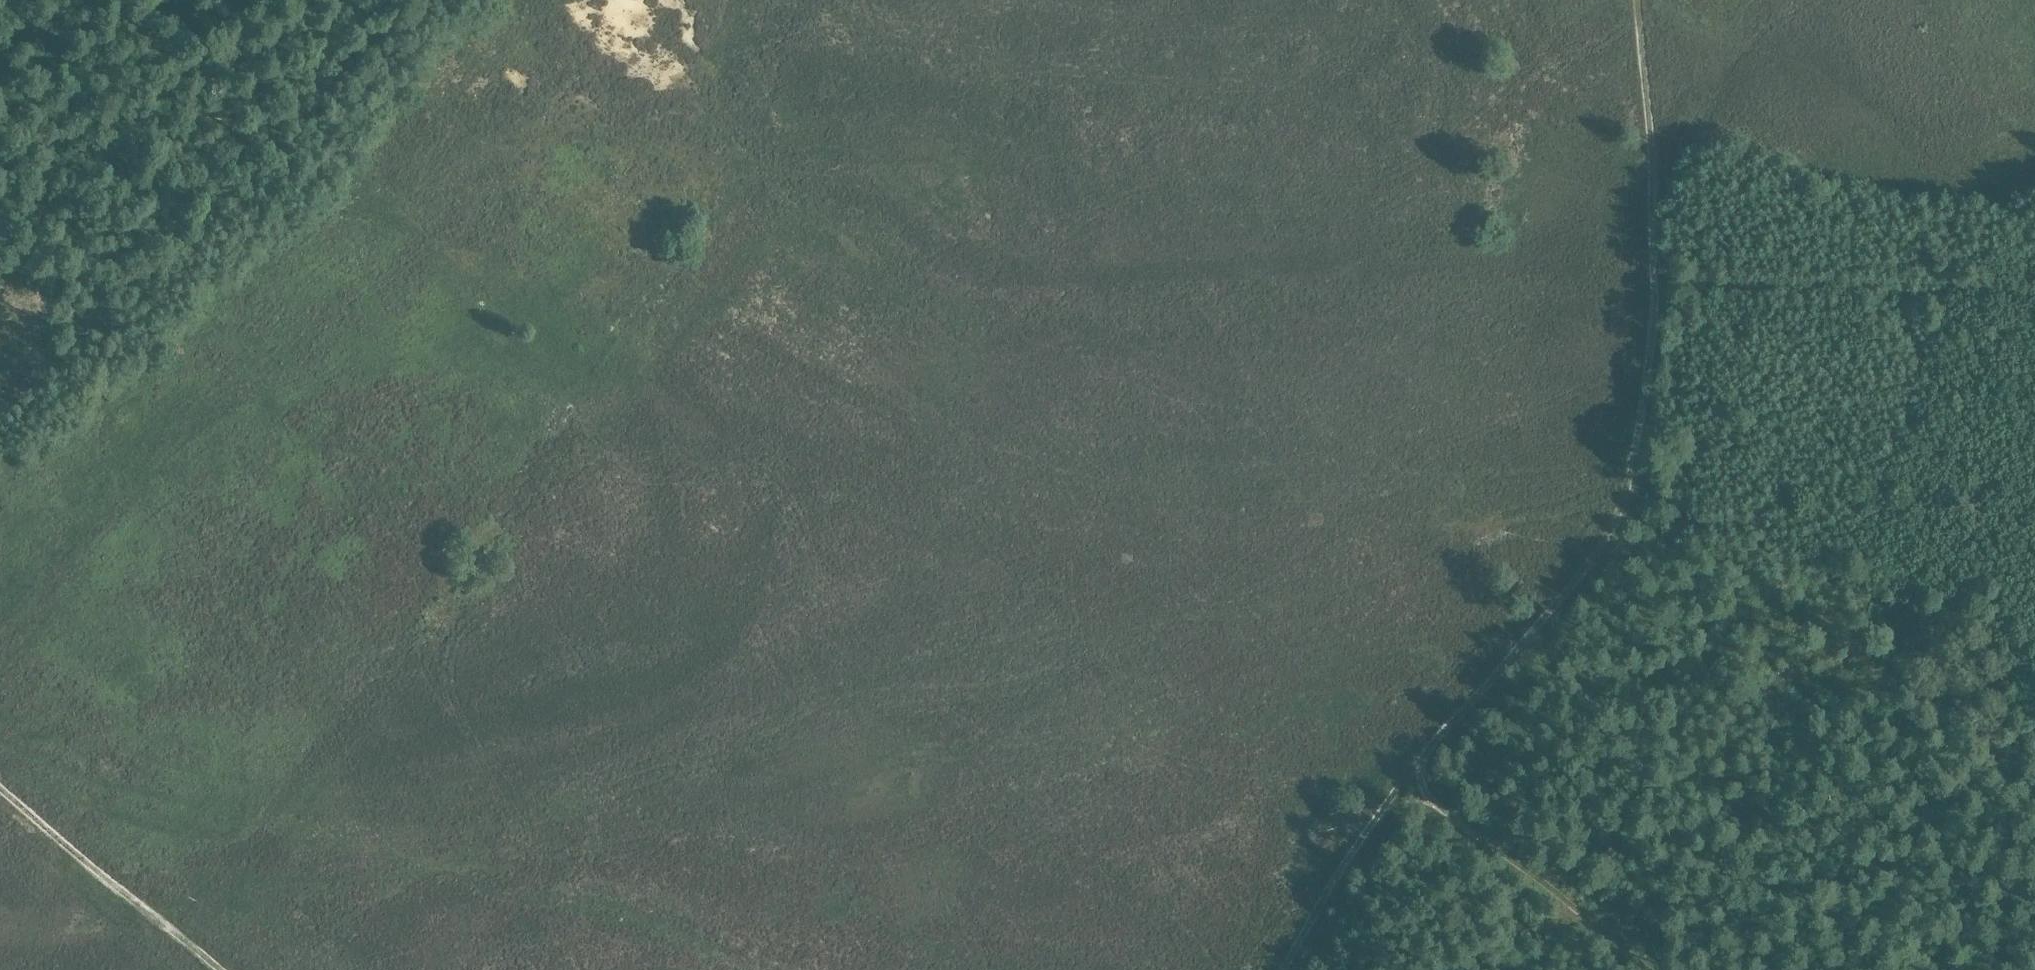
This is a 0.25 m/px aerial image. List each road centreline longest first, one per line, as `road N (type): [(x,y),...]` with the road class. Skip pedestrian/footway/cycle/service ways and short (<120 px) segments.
road 1 (track): [(1649,0),(1668,265),(1627,494),(1588,562),(1436,738),(1411,780)]
road 2 (track): [(1649,969),(1411,780)]
road 3 (track): [(1411,780),(1322,902),(1283,969)]

